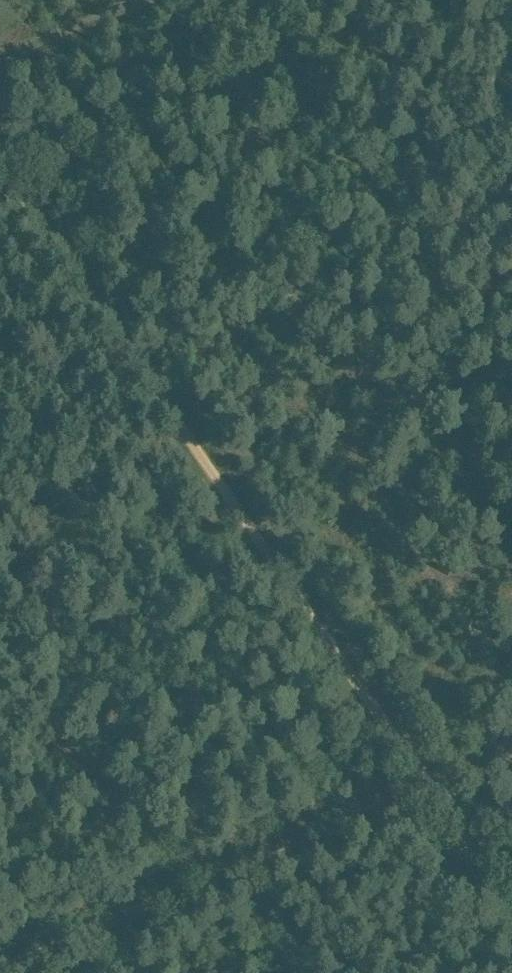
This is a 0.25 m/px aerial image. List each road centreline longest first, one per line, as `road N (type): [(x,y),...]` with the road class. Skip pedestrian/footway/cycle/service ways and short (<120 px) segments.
road 1 (track): [(436,792),(0,154)]
road 2 (track): [(4,972),(436,792)]
road 3 (track): [(0,73),(172,0)]
road 4 (track): [(511,885),(436,792)]

